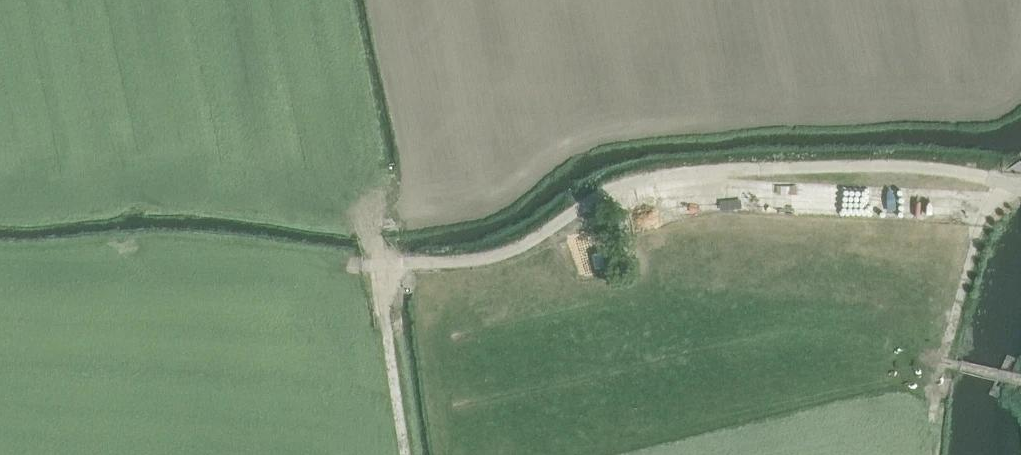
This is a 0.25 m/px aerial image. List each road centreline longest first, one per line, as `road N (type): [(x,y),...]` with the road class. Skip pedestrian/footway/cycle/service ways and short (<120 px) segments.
road 1 (track): [(1013,183),(904,164),(671,176),(595,193),(513,251),(357,267)]
road 2 (track): [(1013,183),(976,233),(932,421)]
road 3 (track): [(378,223),(407,454)]

